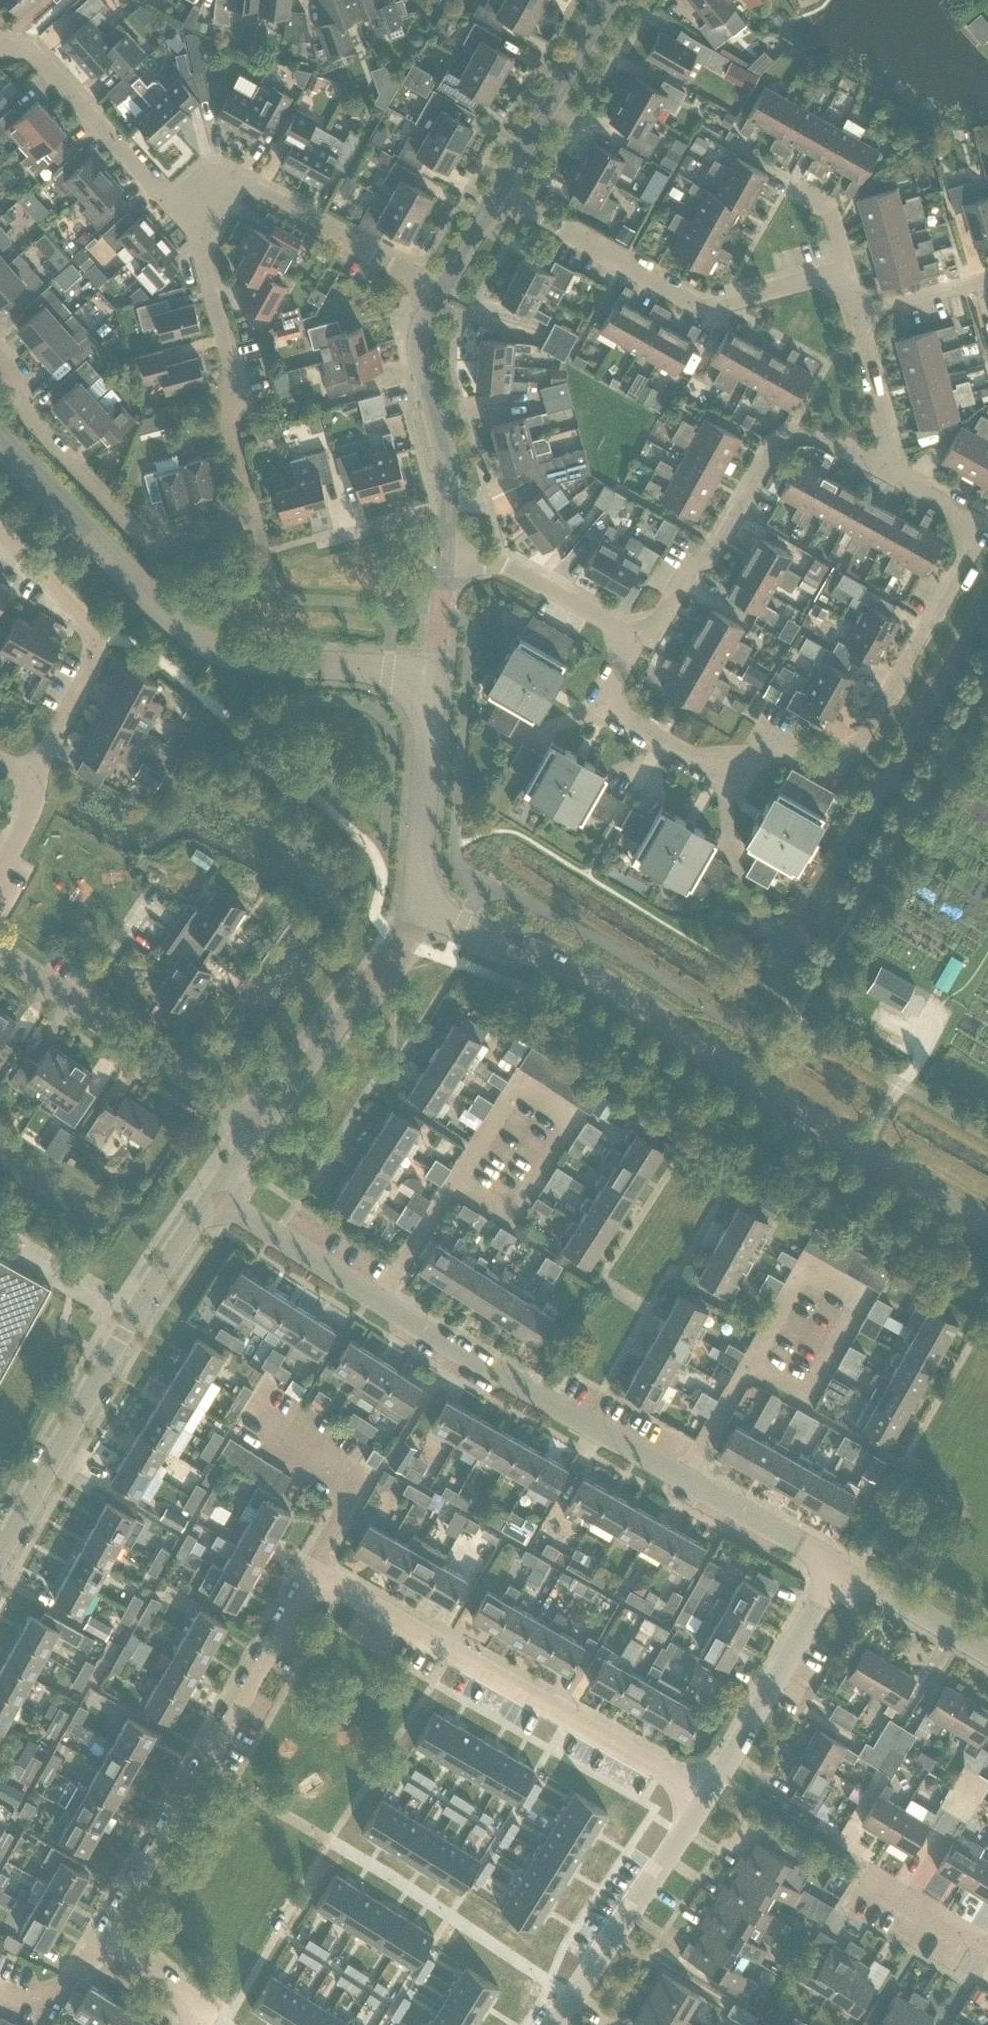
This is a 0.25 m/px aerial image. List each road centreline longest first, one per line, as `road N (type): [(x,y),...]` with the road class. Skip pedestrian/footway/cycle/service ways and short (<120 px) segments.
road 1 (residential): [(637,640),(611,686),(622,716),(694,758),(724,761),(793,745),(817,759),(858,748),(979,532),(890,474)]
road 2 (secondary): [(987,1222),(699,1056),(621,992),(422,909)]
road 3 (secondary): [(428,699),(391,673),(268,663),(172,624),(0,435)]
road 4 (residential): [(700,1802),(311,1567)]
road 5 (residential): [(108,1930),(311,1567)]
road 6 (tertiary): [(0,1555),(96,1380),(210,1198)]
road 7 (residential): [(842,288),(698,311),(498,198)]
road 8 (residential): [(683,1482),(376,1302)]
road 9 (residential): [(221,533),(245,526),(229,425),(237,401),(194,207)]
road 10 (residential): [(32,778),(97,660),(101,639),(0,532)]
road 11 (residential): [(221,533),(171,544),(133,530),(11,404),(0,370)]
road 12 (tertiary): [(252,1139),(422,909)]
road 13 (residential): [(441,291),(239,186),(214,189),(194,207)]
road 14 (residential): [(444,559),(449,478),(418,345),(441,291)]
road 15 (residential): [(700,1802),(833,1570)]
road 16 (residential): [(553,2024),(700,1802)]
road 17 (residential): [(194,207),(166,204),(36,60),(0,54)]
road 18 (residential): [(451,1192),(504,1226),(570,1122),(517,1088)]
road 19 (residential): [(637,640),(686,569),(729,533),(761,466),(782,444)]
road 20 (residential): [(745,1372),(801,1401),(856,1296),(801,1267)]
road 21 (residential): [(252,1139),(68,1009)]
road 22 (residential): [(498,198),(604,0)]
road 23 (residential): [(637,640),(511,566),(444,559)]
road 24 (residential): [(311,1567),(361,1475),(269,1419)]
road 25 (secondary): [(422,909),(428,699)]
road 26 (residential): [(376,1302),(210,1198)]
road 27 (residential): [(987,1662),(833,1570)]
road 28 (residential): [(833,1570),(683,1482)]
road 29 (residential): [(890,474),(852,315)]
road 30 (residential): [(987,1961),(852,1886)]
road 31 (residential): [(0,1991),(33,2004),(57,1994),(108,1930)]
road 32 (residential): [(428,699),(444,559)]
road 33 (residential): [(852,315),(987,278)]
road 34 (residential): [(145,893),(68,1009)]
road 35 (residential): [(196,2024),(192,1992),(108,1930)]
road 36 (residential): [(451,1192),(376,1302)]
road 37 (residential): [(745,1372),(683,1482)]
road 38 (residential): [(517,1088),(451,1192)]

